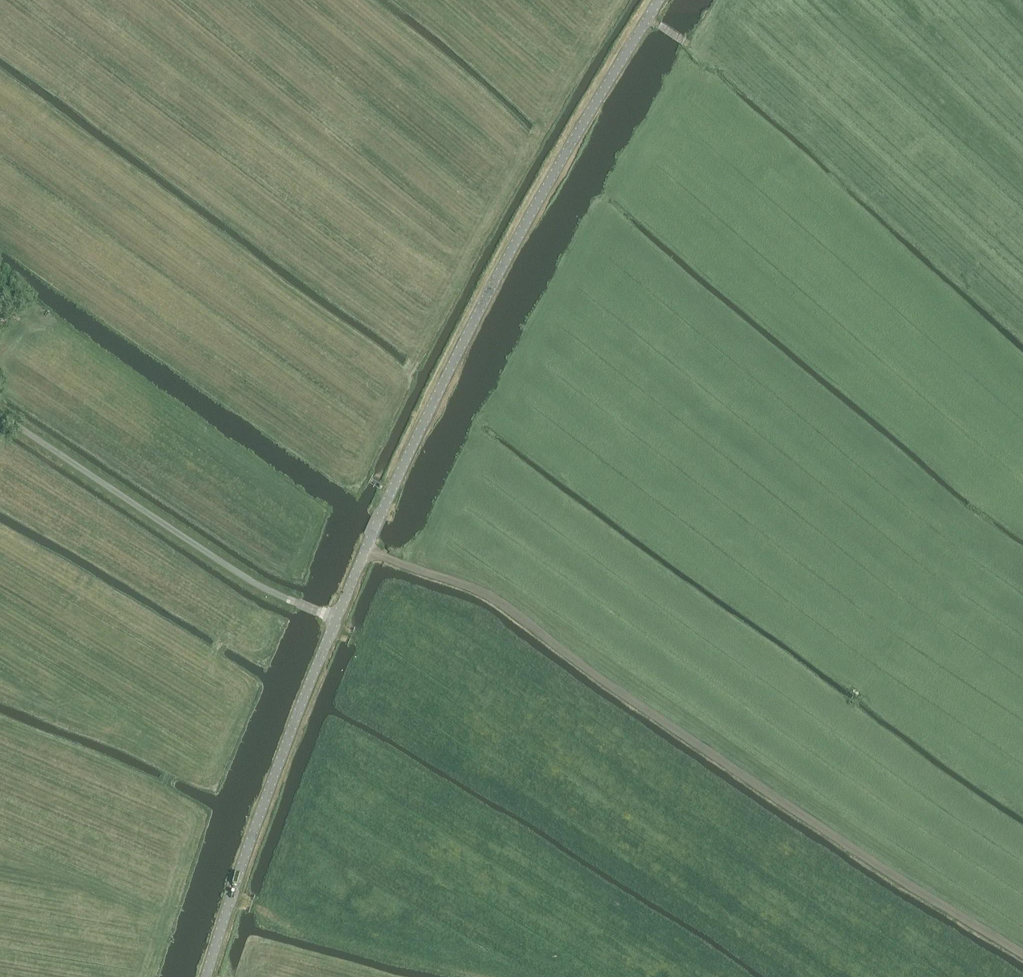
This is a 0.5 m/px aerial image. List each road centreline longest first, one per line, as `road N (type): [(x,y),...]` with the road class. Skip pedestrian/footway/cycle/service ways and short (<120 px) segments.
road 1 (unclassified): [(205,976),(311,681),(385,502),(557,167),(657,0)]
road 2 (track): [(365,551),(473,586),(722,763),(1022,955)]
road 3 (track): [(450,961),(230,900)]
road 4 (track): [(770,104),(724,63),(648,18)]

